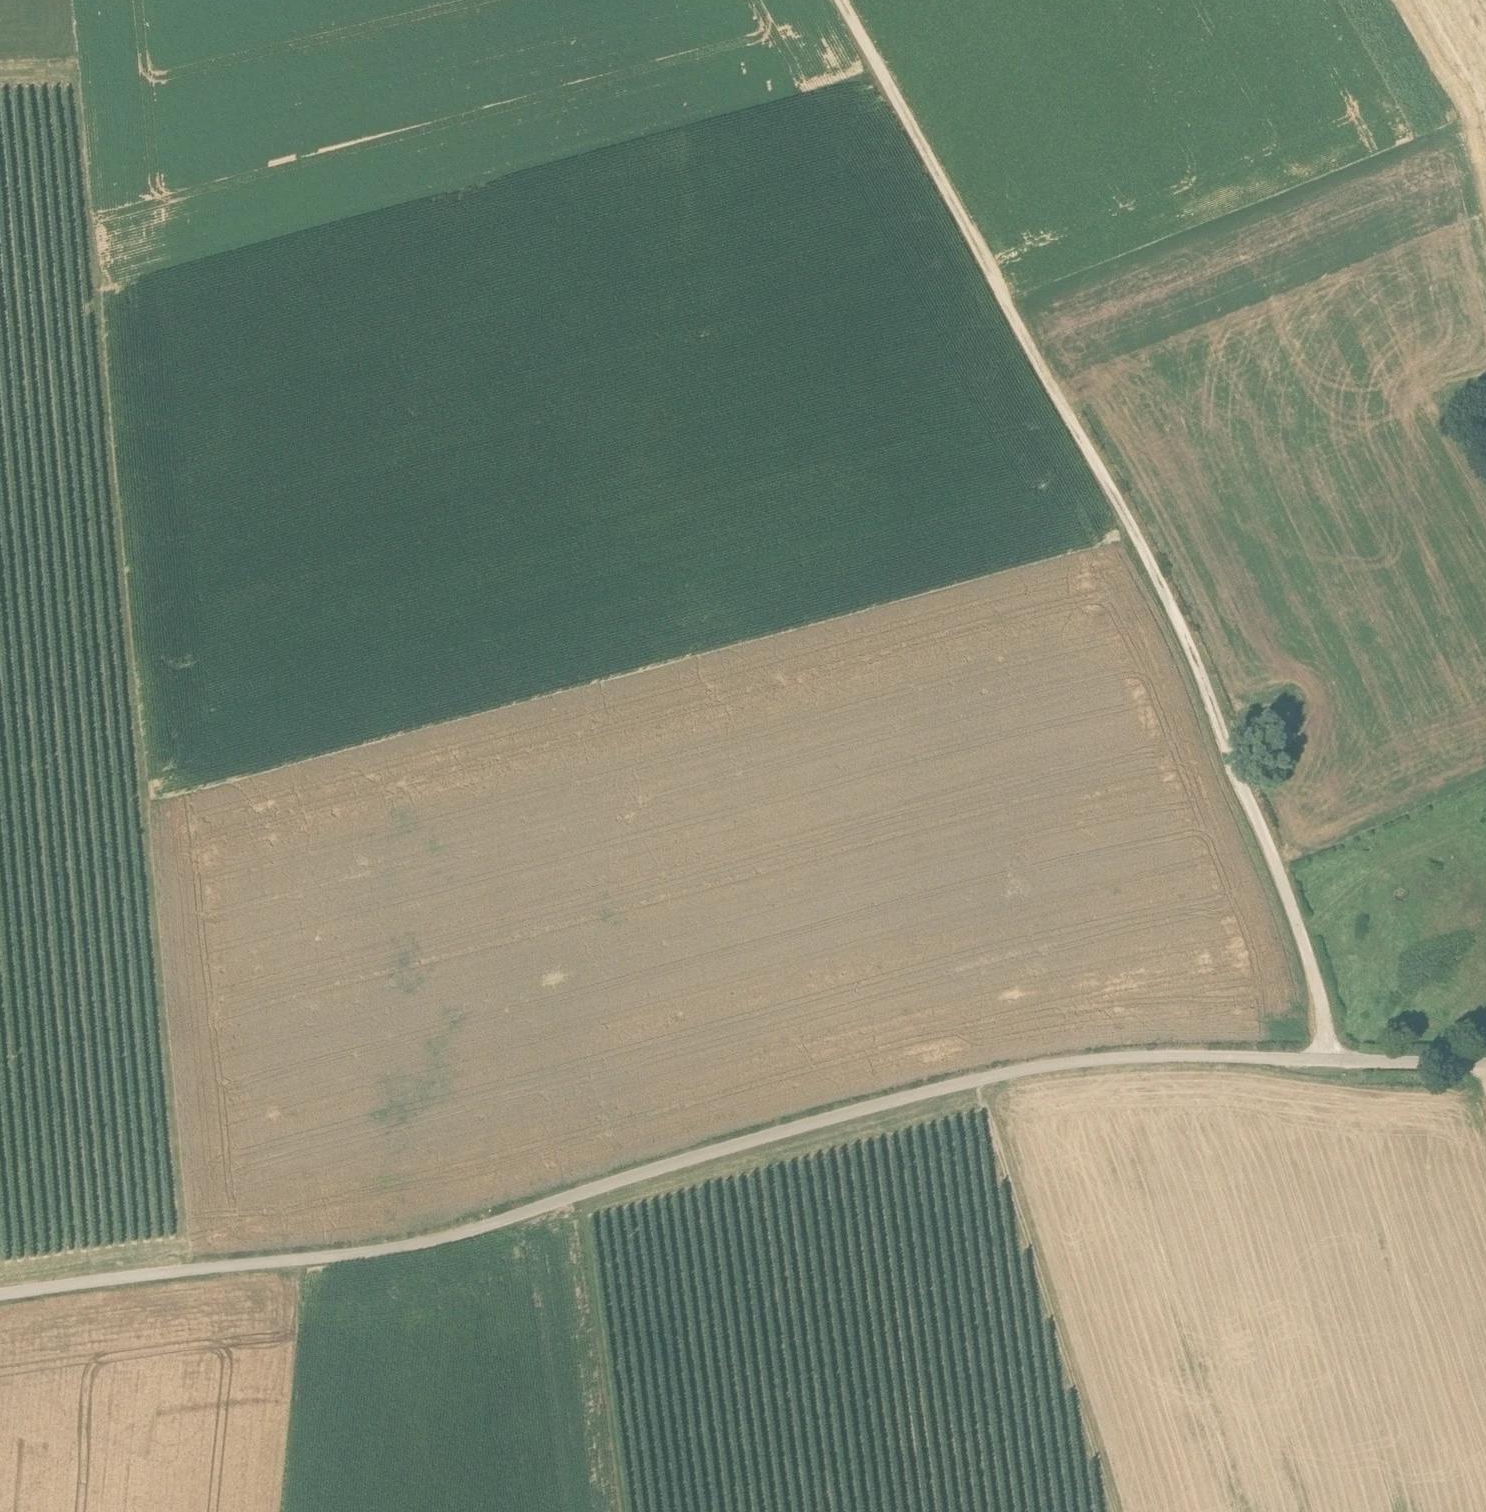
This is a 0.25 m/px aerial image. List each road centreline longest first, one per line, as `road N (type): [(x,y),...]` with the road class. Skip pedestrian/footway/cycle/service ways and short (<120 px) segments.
road 1 (unclassified): [(0,1294),(426,1242),(771,1134),(1035,1067),(1200,1055),(1485,1063)]
road 2 (track): [(839,0),(1113,495),(1192,657),(1306,938),(1324,1002),(1328,1059)]

